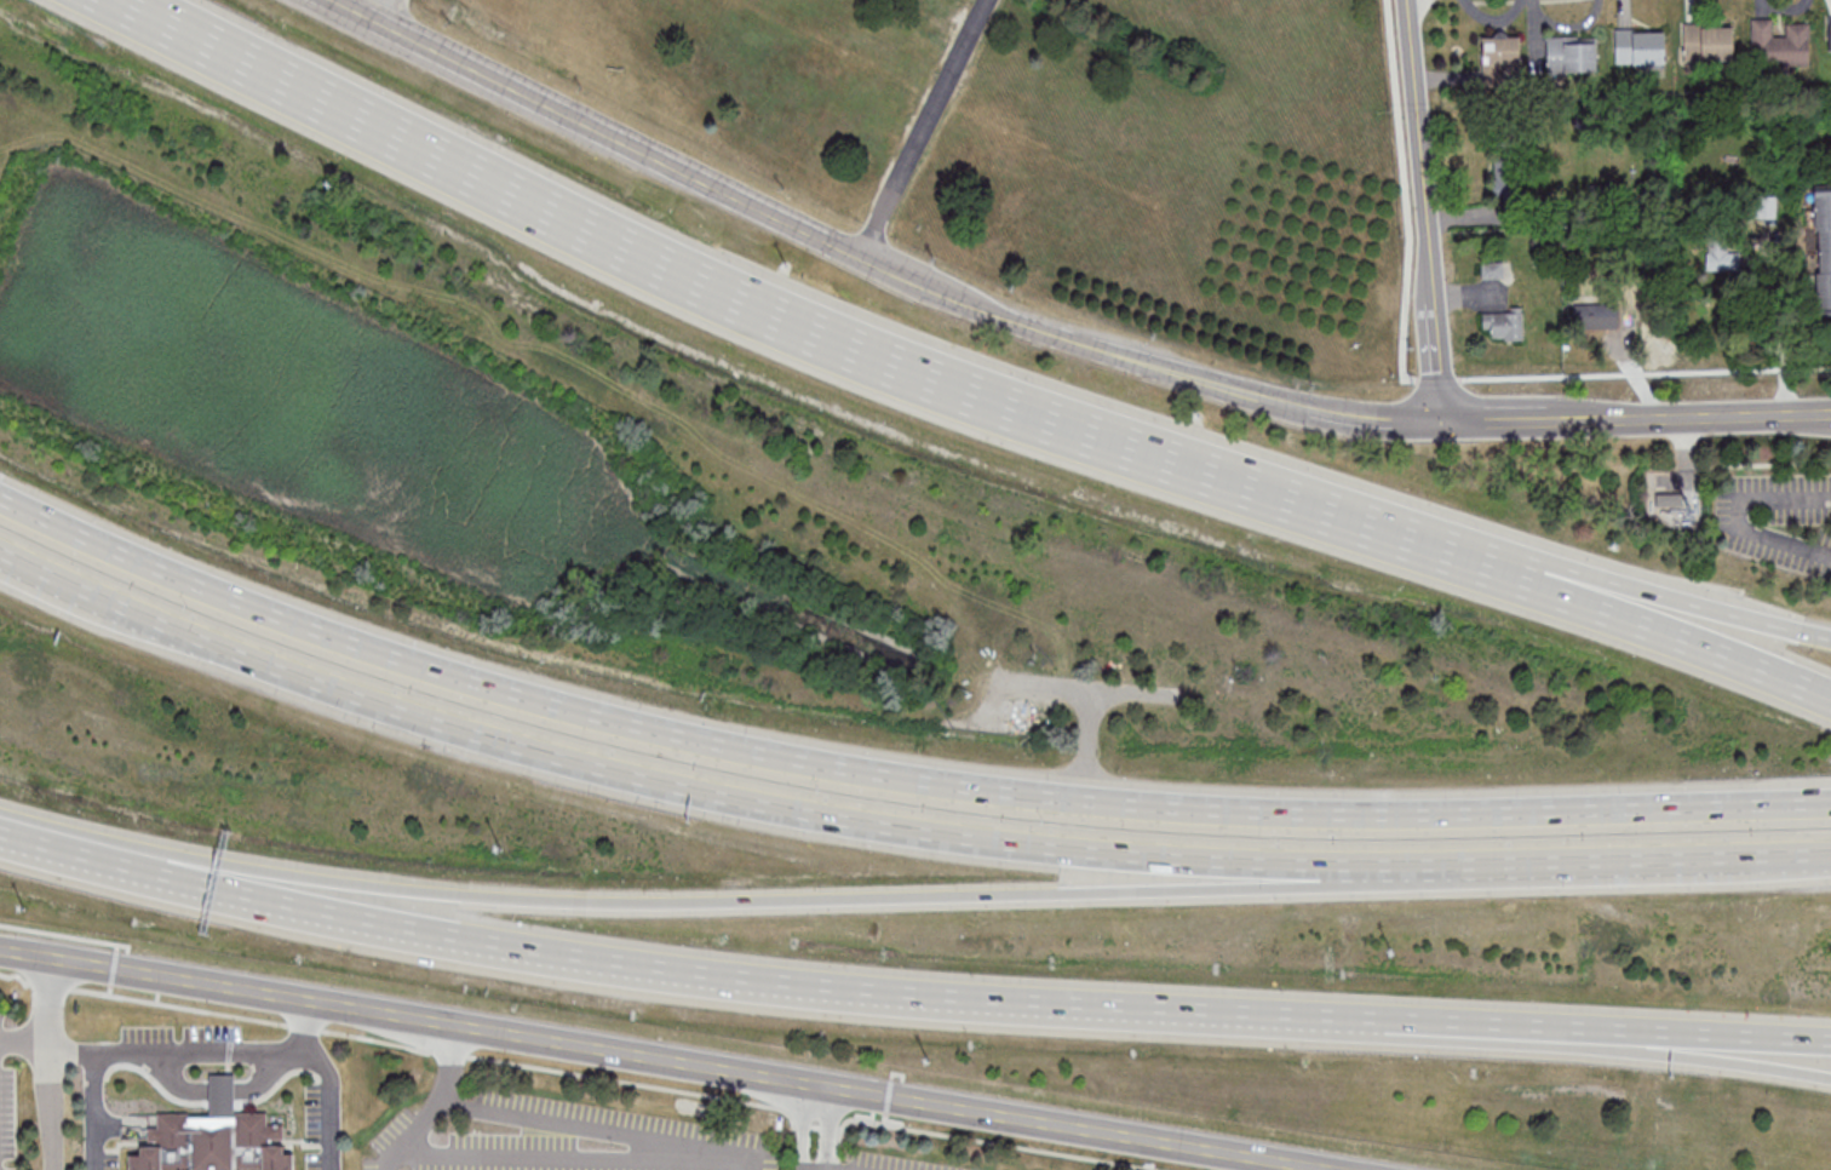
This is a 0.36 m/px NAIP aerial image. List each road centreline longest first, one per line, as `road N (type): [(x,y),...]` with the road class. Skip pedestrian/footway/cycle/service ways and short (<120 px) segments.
road 1 (motorway): [(0,821),(378,895),(643,905),(1695,878),(1830,866)]
road 2 (motorway): [(1539,579),(1021,411),(748,306),(123,0)]
road 3 (motorway): [(0,553),(348,695),(693,792),(894,828),(1096,853),(1427,864)]
road 4 (motorway): [(0,828),(270,905),(510,951),(817,991),(1361,1023)]
road 5 (tertiary): [(0,950),(1329,1169)]
road 6 (motorway): [(1083,799),(787,758),(522,695),(263,610),(0,498)]
road 7 (tertiary): [(1313,417),(1101,350),(860,258),(336,0)]
road 8 (motorway): [(1830,803),(1362,814),(1083,799)]
road 9 (motorway): [(1361,1023),(1830,1076)]
road 10 (motorway): [(1361,1023),(1830,1044)]
road 11 (residential): [(1448,428),(1407,0)]
road 12 (tertiary): [(1448,428),(1830,419)]
road 13 (motorway): [(1830,699),(1641,629),(1539,579)]
road 14 (motorway): [(1516,862),(1830,854)]
road 15 (motorway): [(1830,638),(1539,579)]
road 16 (motorway): [(0,575),(102,621),(224,650)]
road 17 (tertiary): [(1448,428),(1313,417)]

